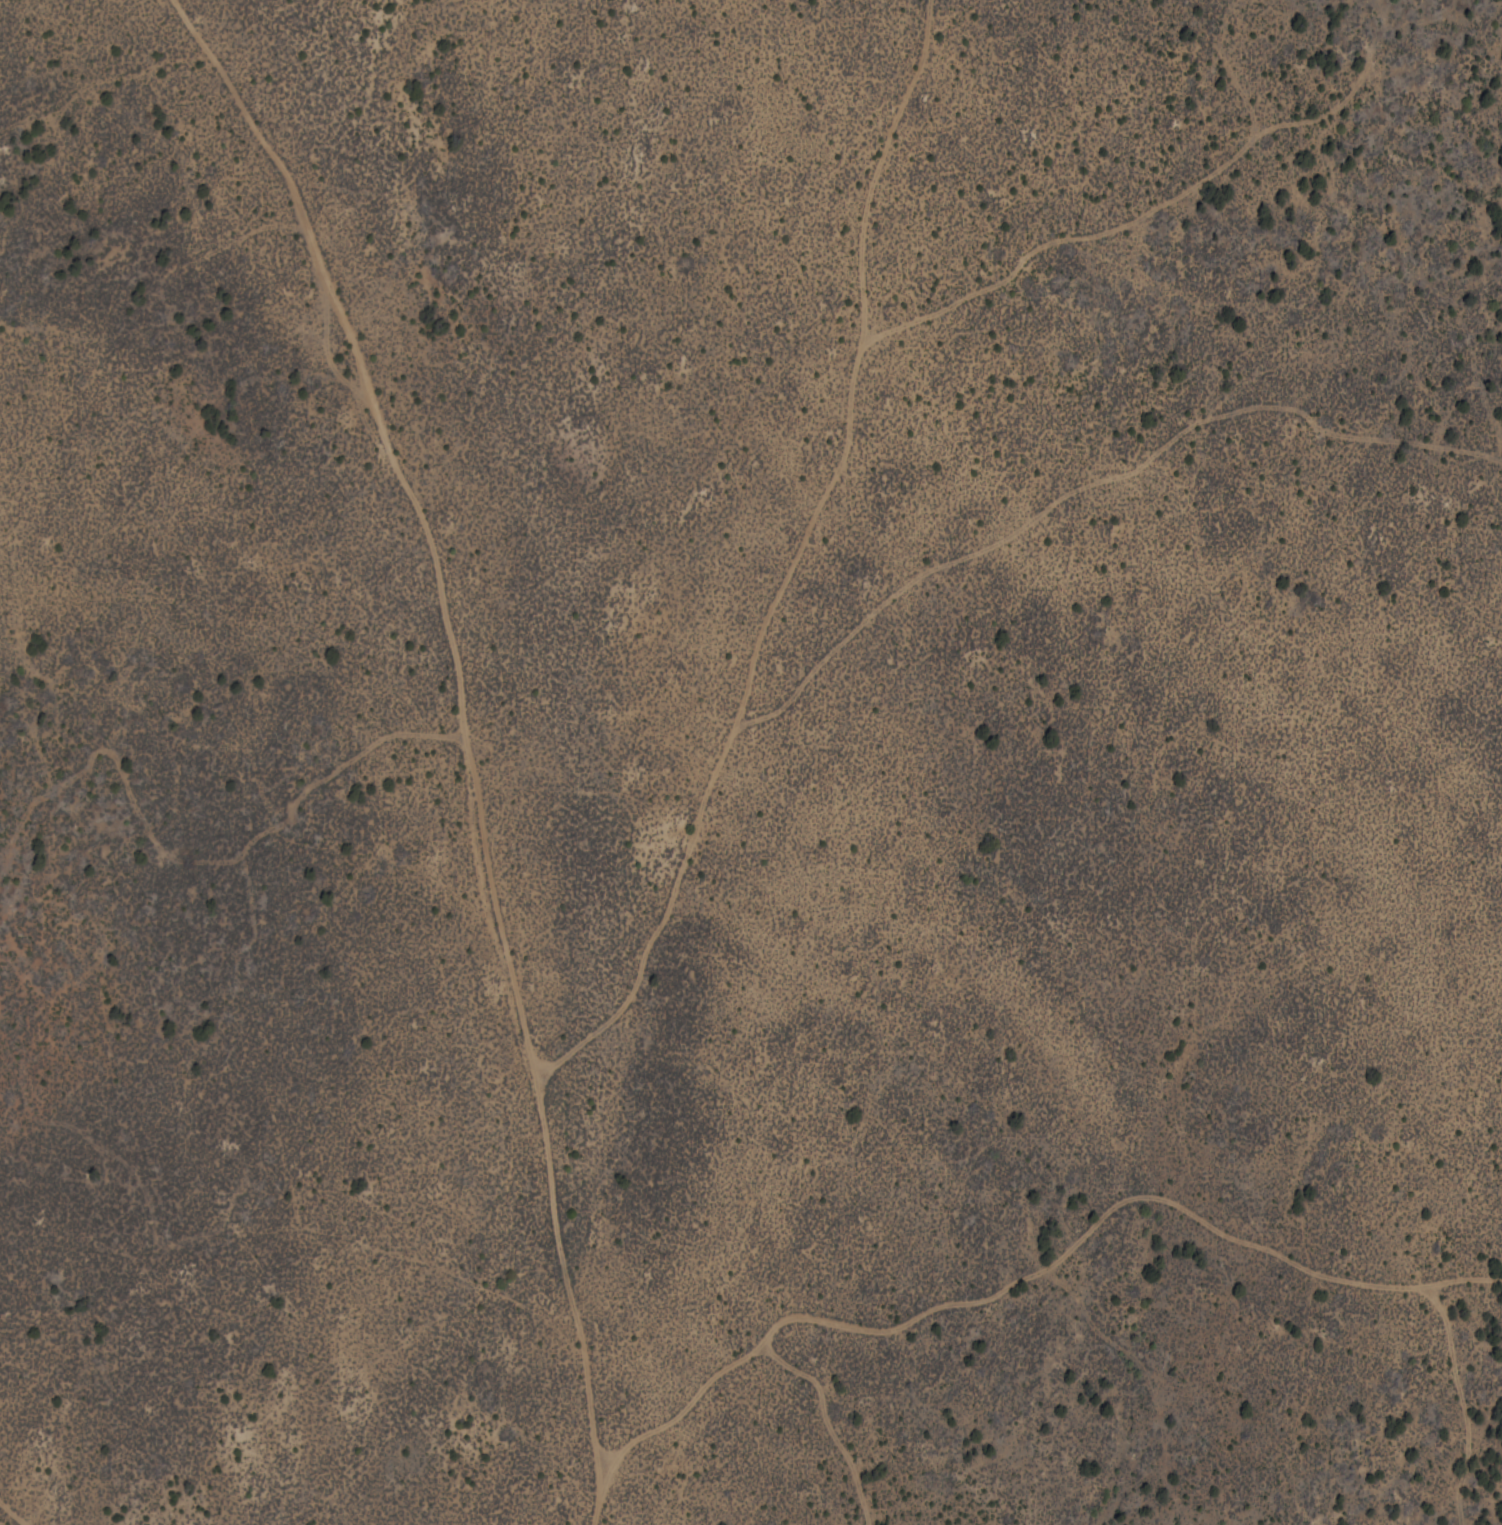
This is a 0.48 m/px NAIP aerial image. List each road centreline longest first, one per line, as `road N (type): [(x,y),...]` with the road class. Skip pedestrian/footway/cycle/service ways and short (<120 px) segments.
road 1 (track): [(245,0),(367,251),(621,1199),(624,1524)]
road 2 (track): [(589,1076),(679,1012),(828,799),(923,565),(1014,0)]

